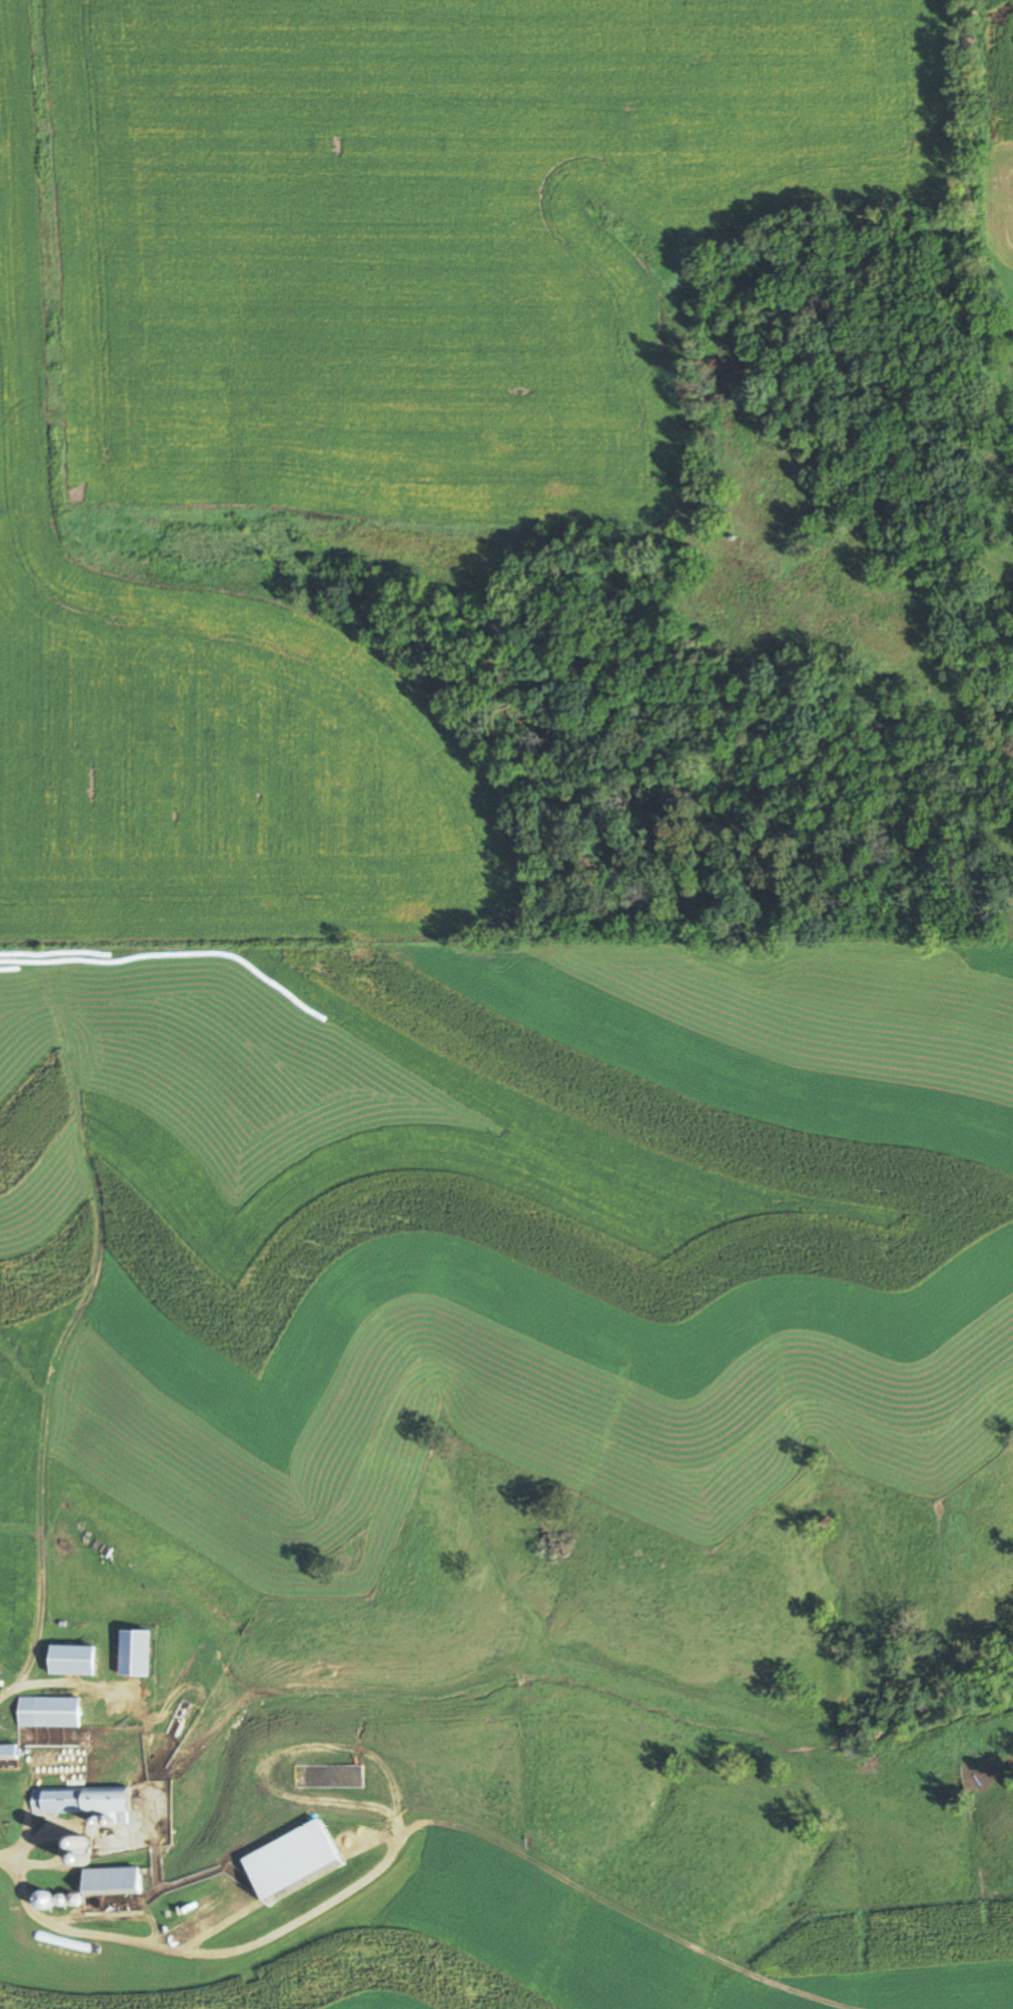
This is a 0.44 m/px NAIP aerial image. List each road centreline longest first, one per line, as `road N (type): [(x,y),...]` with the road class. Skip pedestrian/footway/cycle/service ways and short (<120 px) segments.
road 1 (residential): [(0,1696),(23,1675),(40,1633),(39,1509)]

